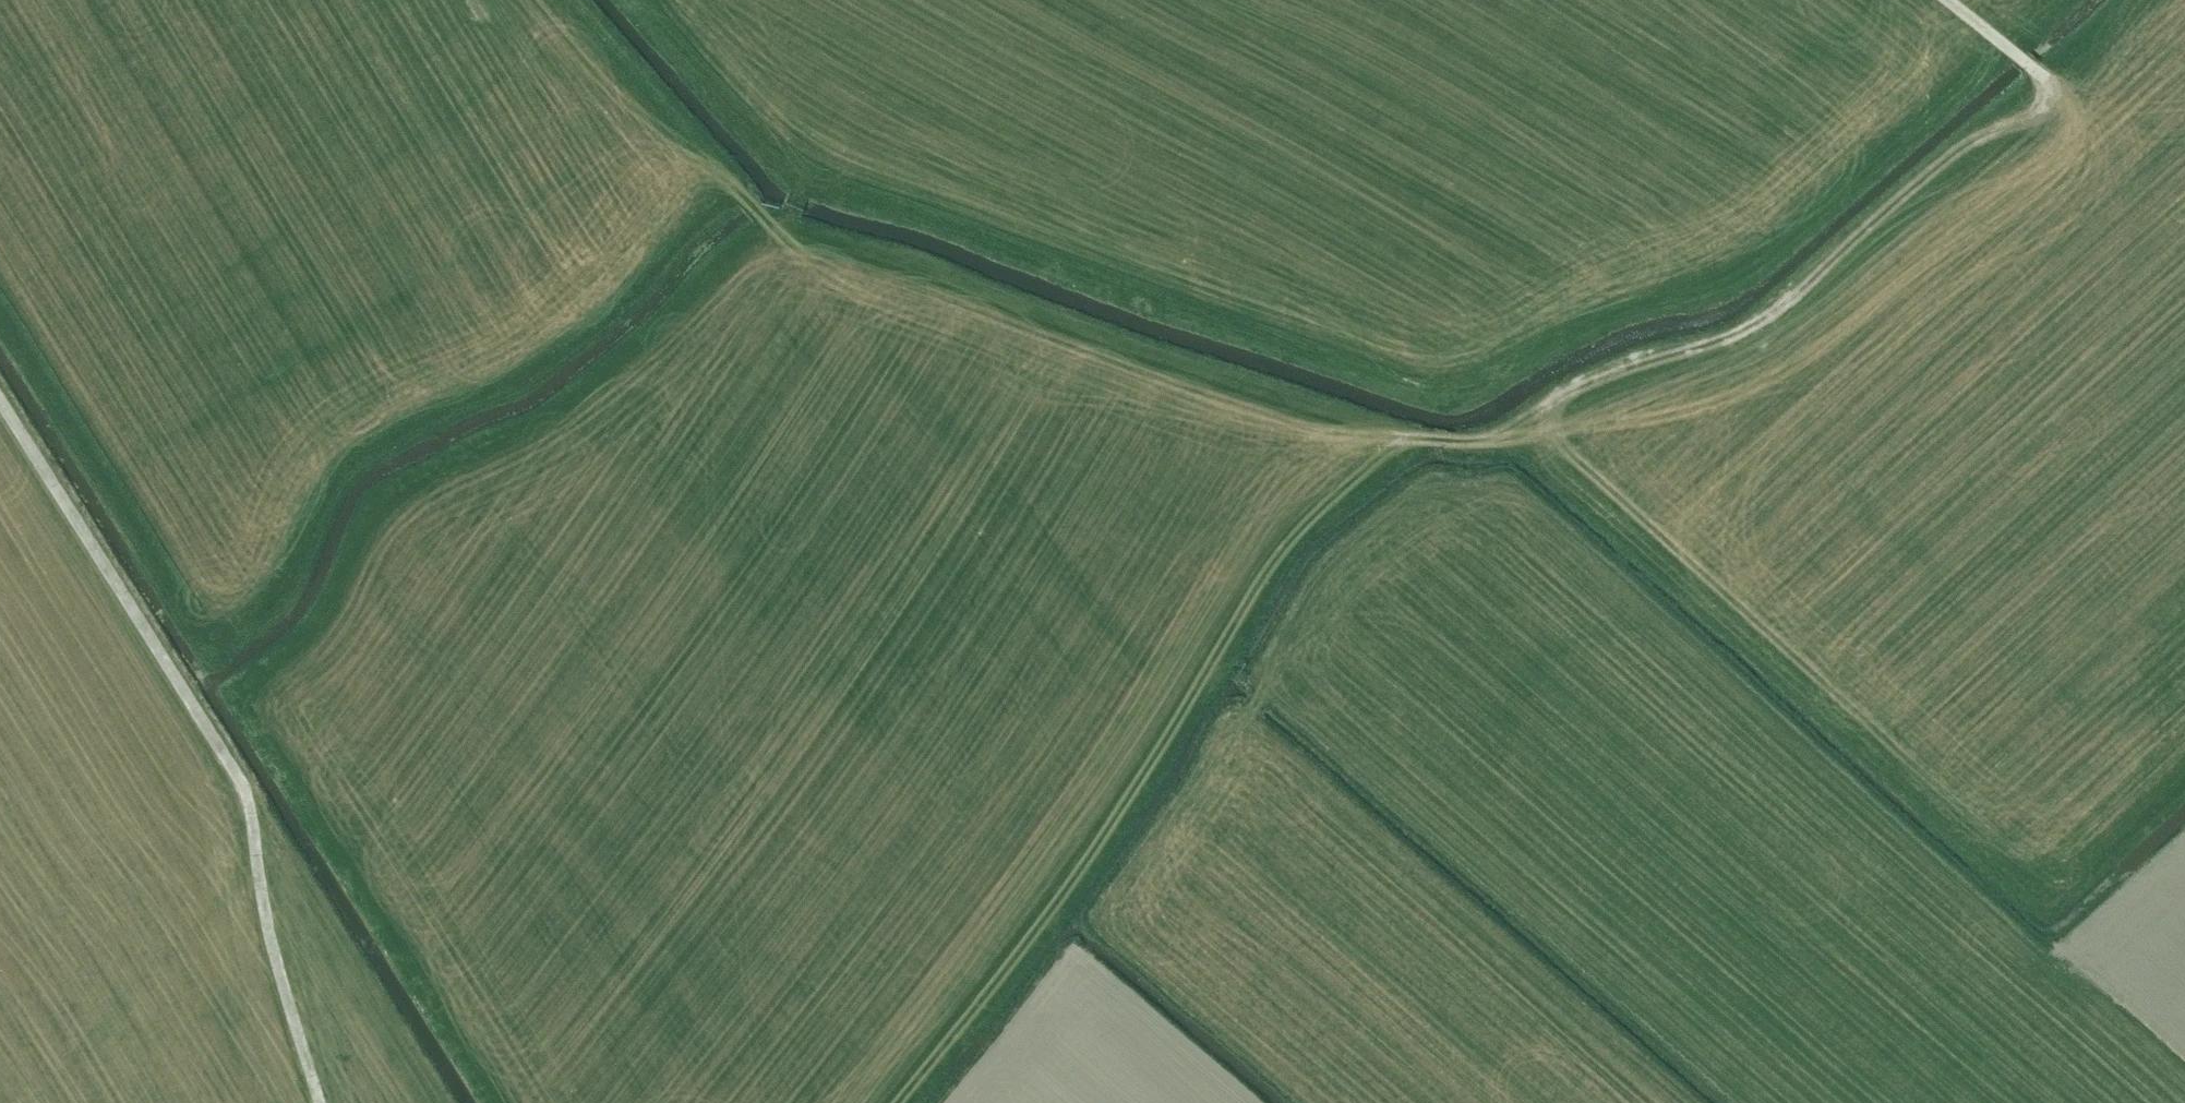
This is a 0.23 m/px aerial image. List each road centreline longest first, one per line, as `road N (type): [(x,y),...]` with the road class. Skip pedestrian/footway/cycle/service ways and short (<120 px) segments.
road 1 (track): [(0,403),(244,787),(259,879),(325,1102)]
road 2 (track): [(1940,0),(2051,86)]

